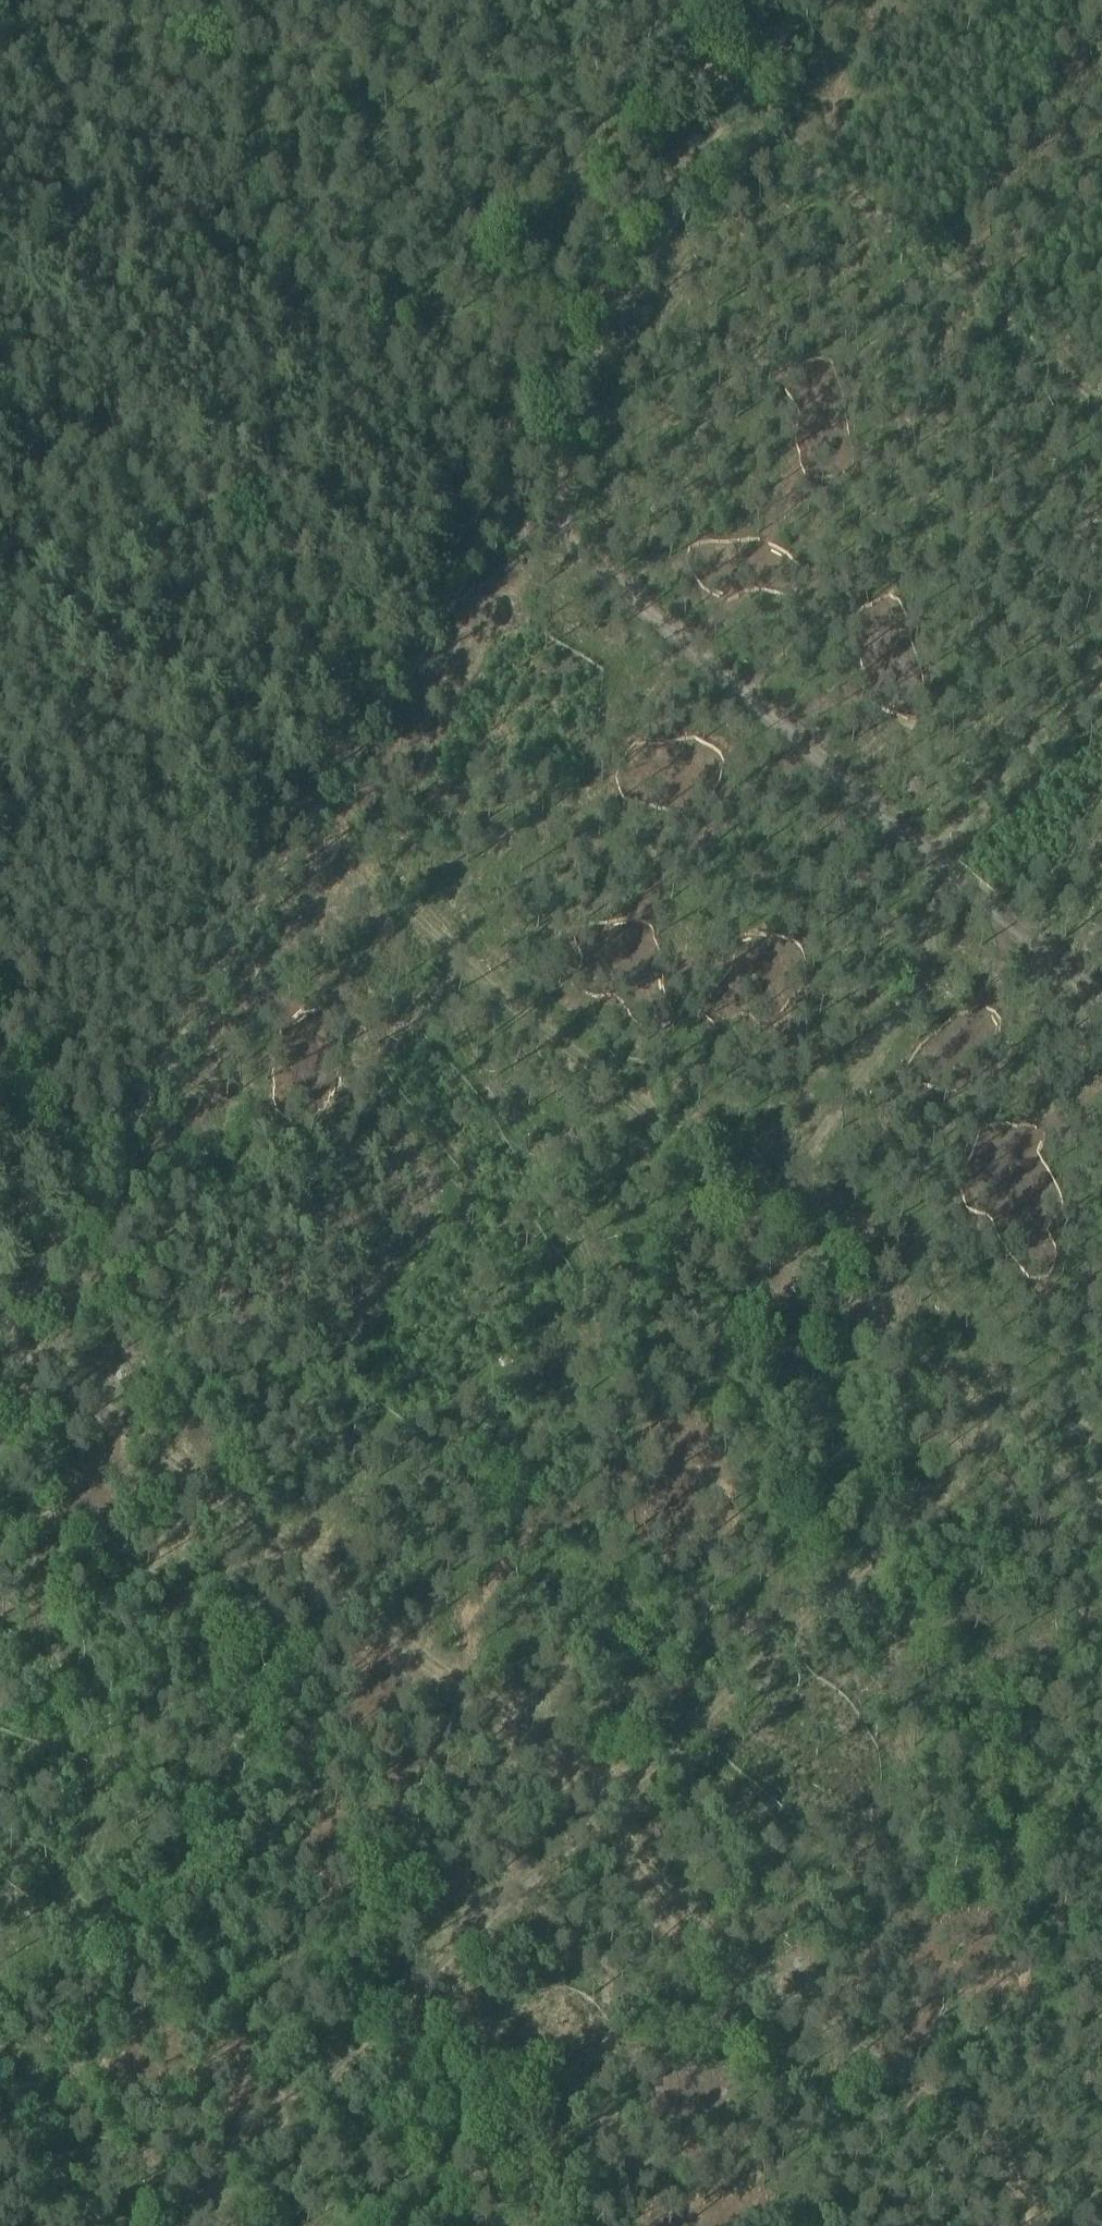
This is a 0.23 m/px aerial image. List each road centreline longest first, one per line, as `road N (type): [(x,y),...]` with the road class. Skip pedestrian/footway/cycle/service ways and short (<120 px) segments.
road 1 (track): [(2,1337),(610,1800),(672,1909),(880,2068),(1033,2225)]
road 2 (track): [(989,1425),(610,1800),(263,2116),(218,2163),(186,2225)]
road 3 (track): [(1101,1517),(362,894),(349,853),(309,825)]
road 4 (track): [(0,1340),(483,533)]
road 5 (track): [(1101,1010),(562,557),(483,533)]
road 6 (track): [(0,70),(481,537)]
road 7 (track): [(759,1228),(865,1085),(932,969),(942,859),(1101,681)]
road 8 (track): [(483,533),(798,0)]
road 9 (track): [(726,123),(1101,436)]
road 10 (track): [(0,2106),(101,2225)]
road 11 (track): [(562,557),(543,433)]

